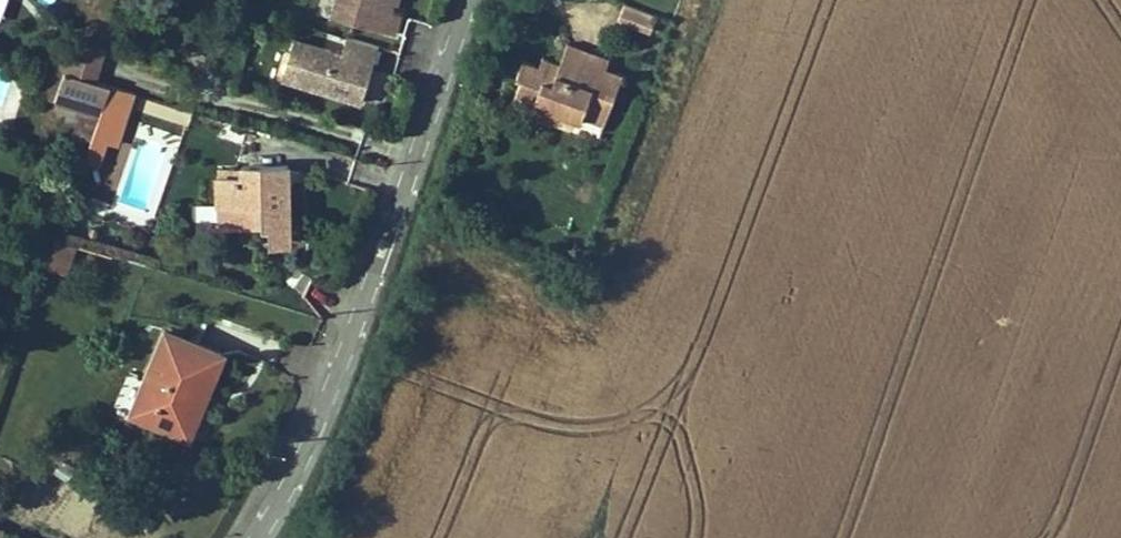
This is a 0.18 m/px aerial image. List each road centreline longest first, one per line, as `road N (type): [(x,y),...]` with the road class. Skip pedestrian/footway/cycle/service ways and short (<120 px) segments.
road 1 (tertiary): [(265,537),(341,372),(472,0)]

